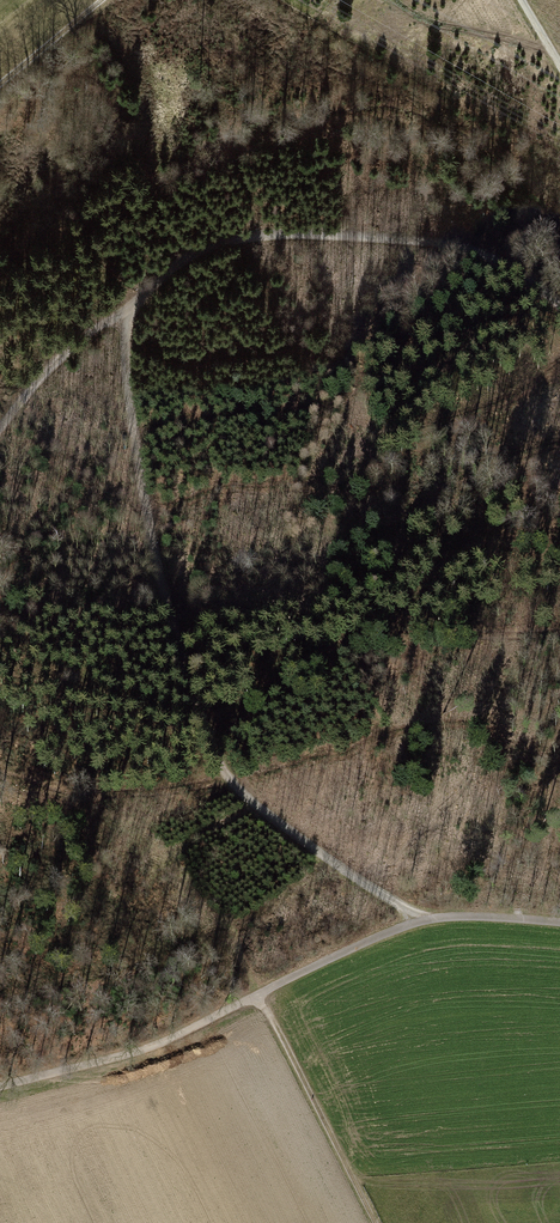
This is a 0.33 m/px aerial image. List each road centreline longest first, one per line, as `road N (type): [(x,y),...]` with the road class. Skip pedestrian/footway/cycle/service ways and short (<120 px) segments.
road 1 (track): [(130,306),(130,400),(168,628),(218,754),(250,800),(355,881),(437,916)]
road 2 (track): [(437,916),(256,990),(132,1053),(0,1088)]
road 3 (track): [(559,308),(481,254),(430,242),(314,235),(219,244),(174,267),(130,306)]
road 4 (track): [(374,1222),(256,990)]
road 5 (track): [(130,306),(72,348),(0,430)]
road 6 (track): [(0,82),(100,0)]
road 7 (track): [(559,926),(437,916)]

